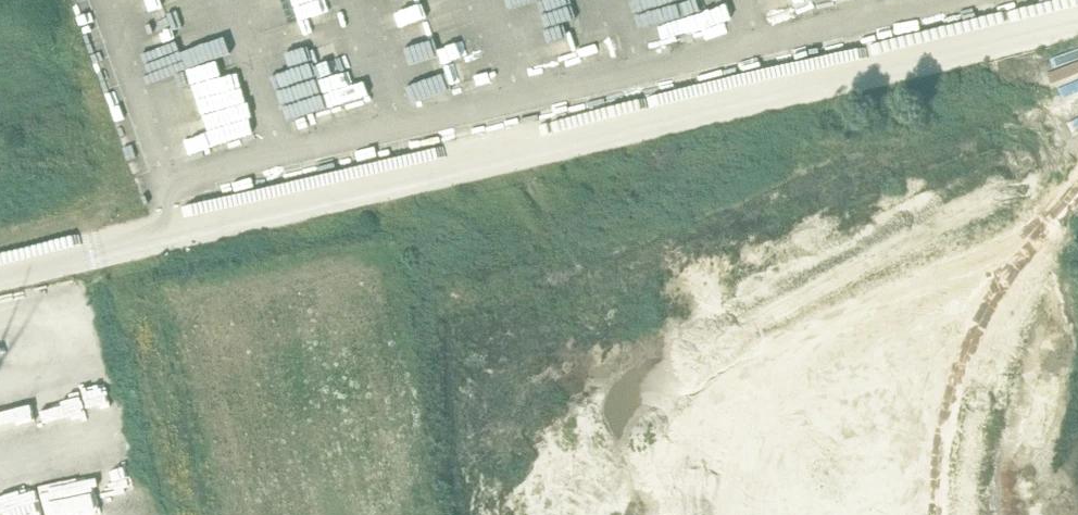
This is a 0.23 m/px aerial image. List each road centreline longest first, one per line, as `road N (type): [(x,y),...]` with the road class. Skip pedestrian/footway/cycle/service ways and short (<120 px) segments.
road 1 (unclassified): [(0,257),(1077,6)]

